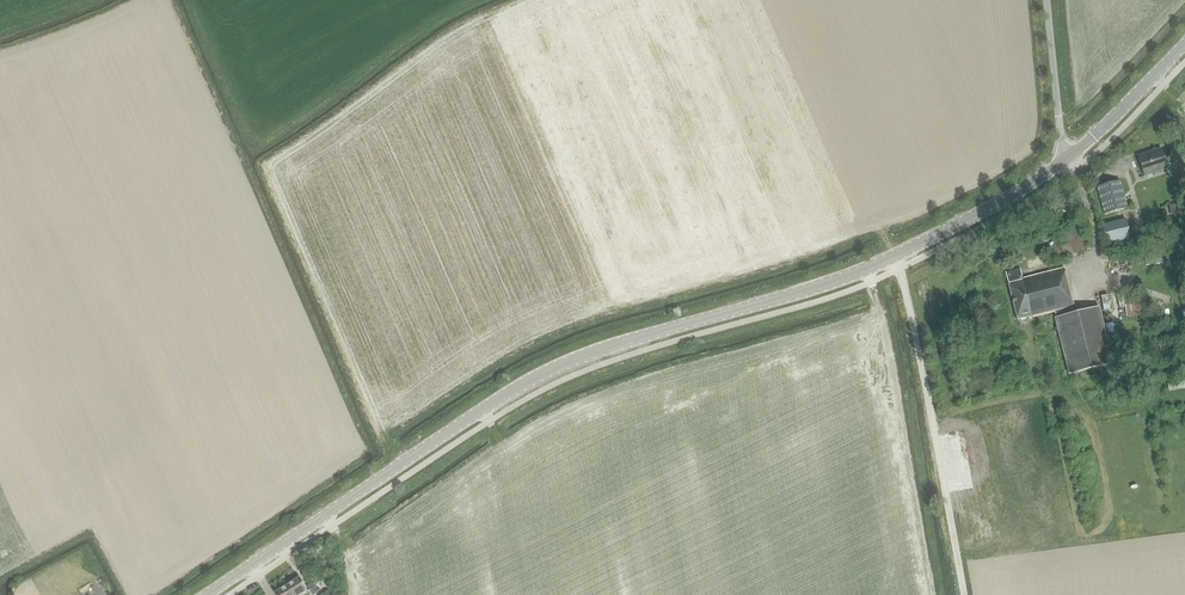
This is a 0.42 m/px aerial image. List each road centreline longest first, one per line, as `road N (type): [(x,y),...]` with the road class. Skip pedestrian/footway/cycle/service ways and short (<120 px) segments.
road 1 (tertiary): [(207,594),(556,366),(891,257)]
road 2 (unclassified): [(964,594),(906,294),(891,257)]
road 3 (tertiary): [(891,257),(1066,160)]
road 4 (tertiary): [(1066,160),(1184,43)]
road 5 (unclassified): [(1066,160),(1046,0)]

